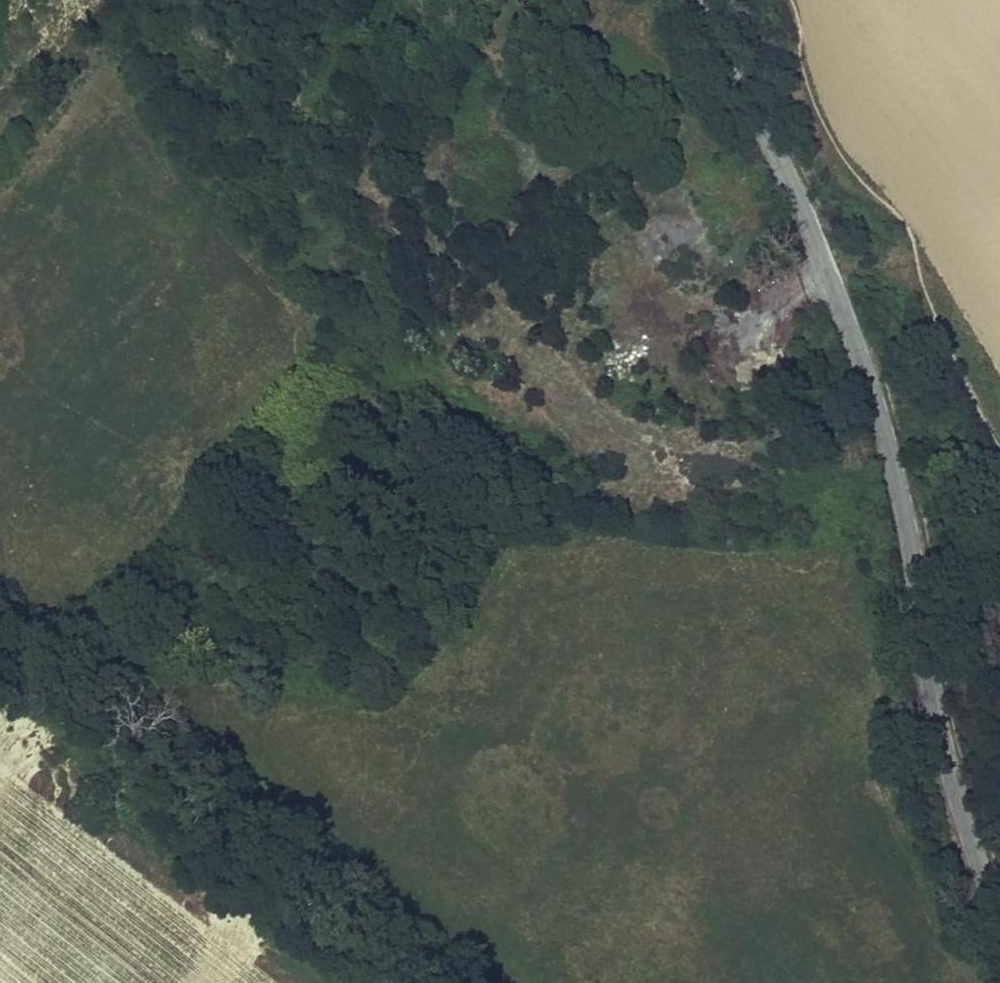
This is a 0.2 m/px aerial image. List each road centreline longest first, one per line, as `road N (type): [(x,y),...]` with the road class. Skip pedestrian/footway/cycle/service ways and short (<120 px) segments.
road 1 (unclassified): [(697,0),(798,201),(869,379),(894,464),(953,779),(999,911)]

